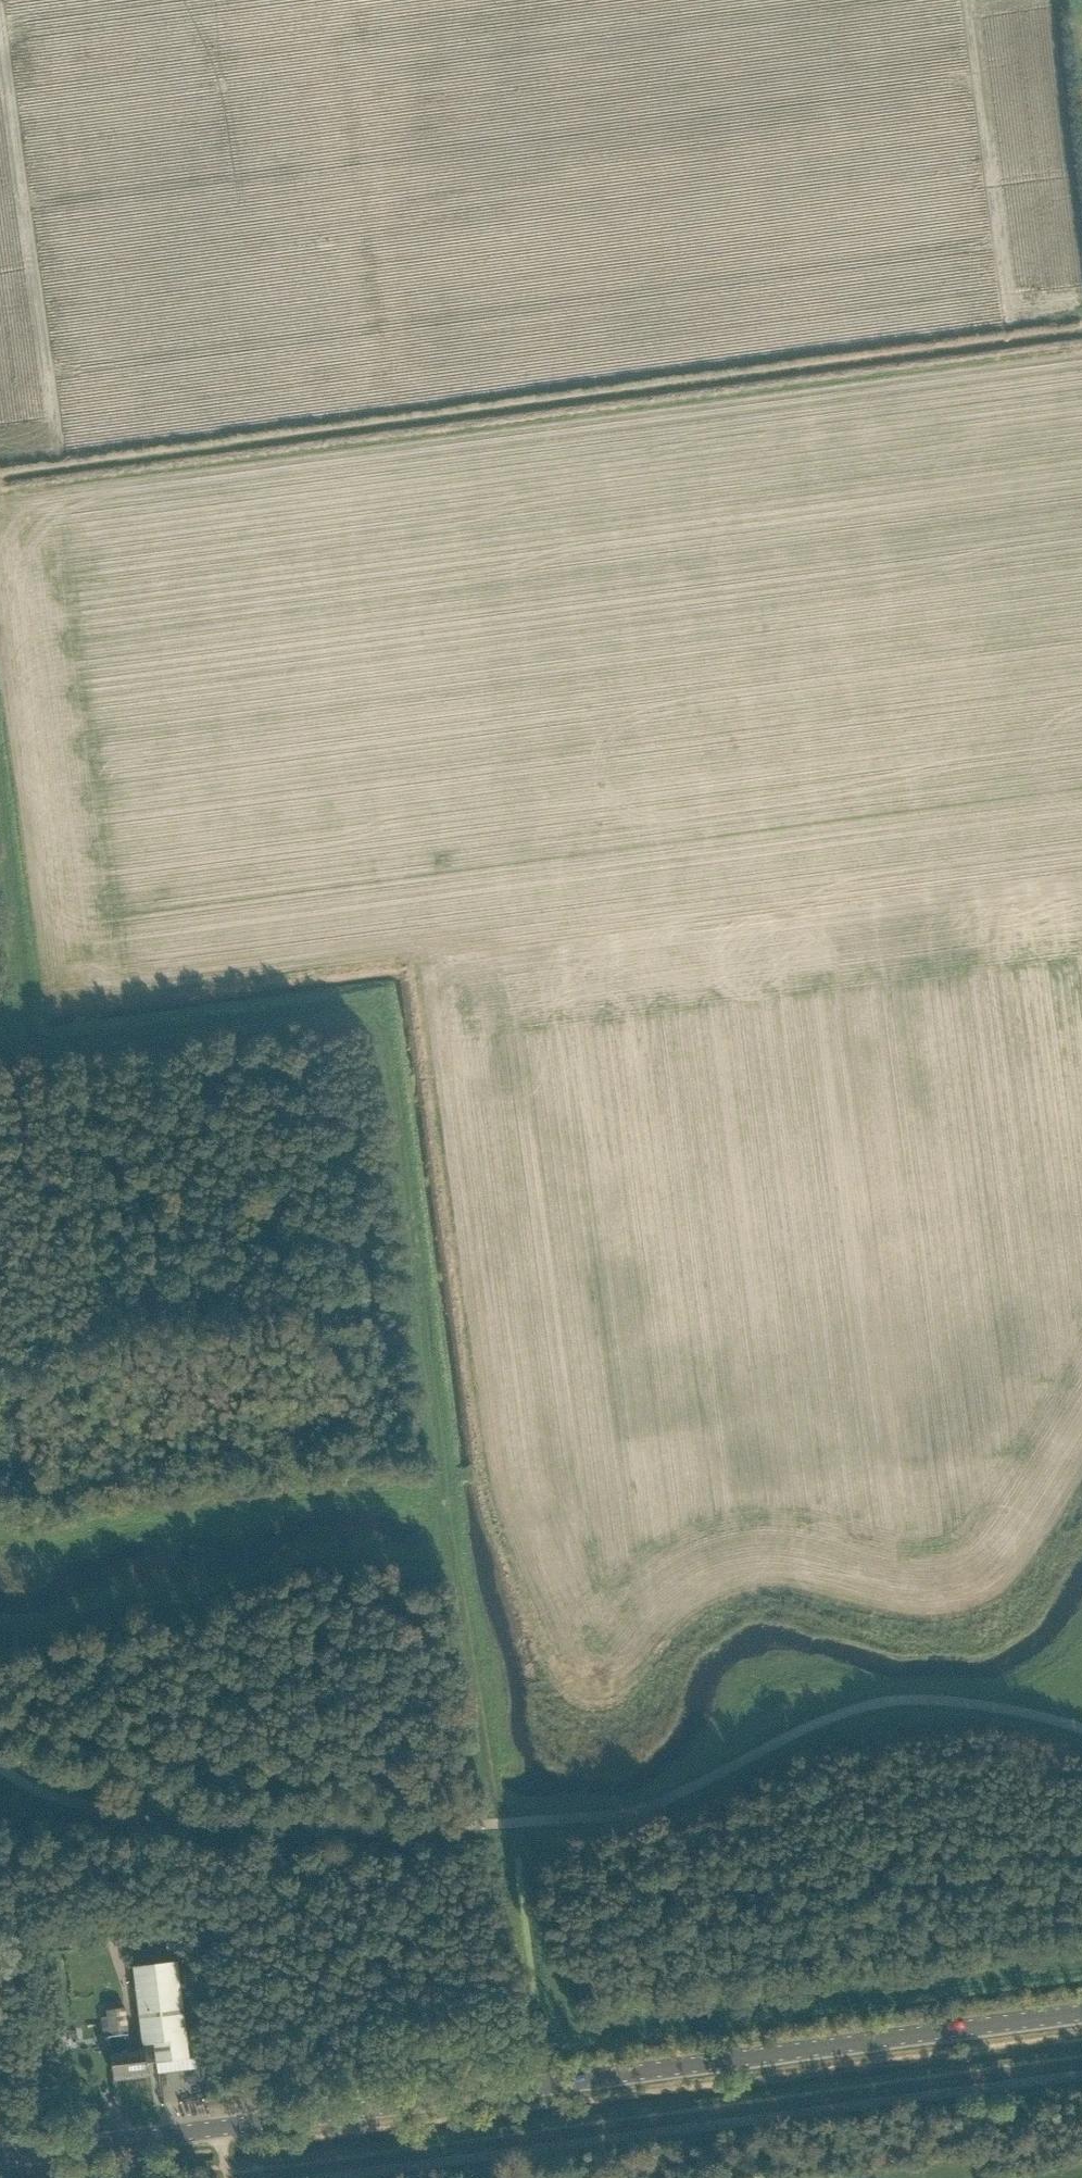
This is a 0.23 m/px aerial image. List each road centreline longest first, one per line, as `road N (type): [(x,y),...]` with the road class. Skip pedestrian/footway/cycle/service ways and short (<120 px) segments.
road 1 (track): [(455,1564),(381,1035),(348,1015),(309,1008),(49,1038),(35,1029),(27,1002),(0,779)]
road 2 (unclassified): [(0,2156),(1081,2011)]
road 3 (track): [(1081,1968),(569,2027),(557,2013),(525,1819)]
road 4 (track): [(487,1822),(455,1564)]

